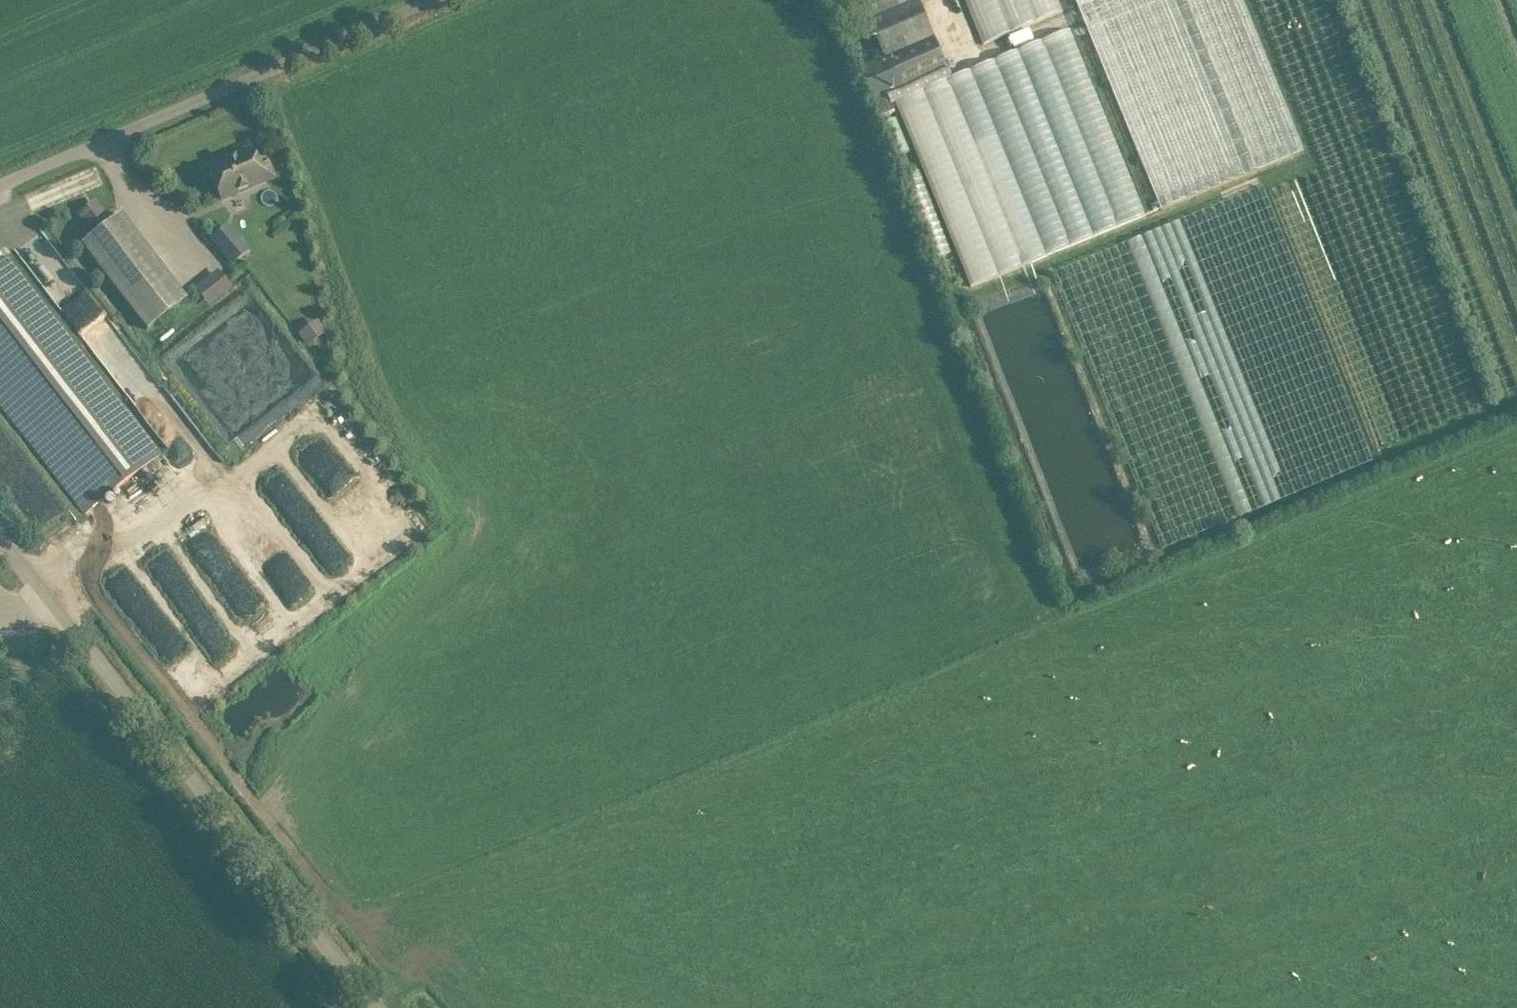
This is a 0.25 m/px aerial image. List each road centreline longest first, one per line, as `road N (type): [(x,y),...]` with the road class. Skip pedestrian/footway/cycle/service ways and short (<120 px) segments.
road 1 (unclassified): [(382,1007),(0,535)]
road 2 (unclassified): [(0,185),(434,0)]

